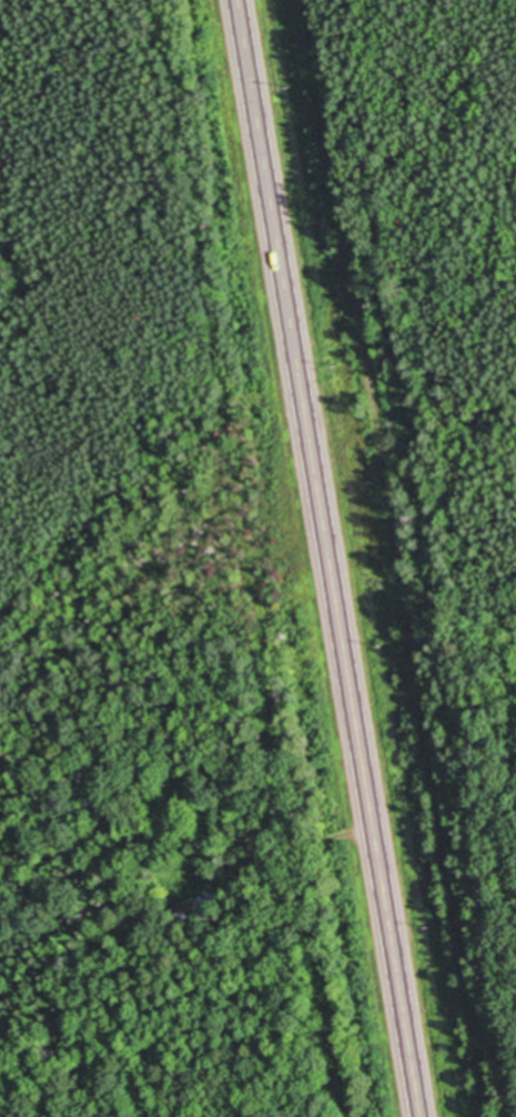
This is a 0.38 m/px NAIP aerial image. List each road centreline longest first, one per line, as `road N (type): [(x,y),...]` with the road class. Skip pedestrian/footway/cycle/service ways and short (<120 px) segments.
road 1 (primary): [(424,1116),(242,0)]

